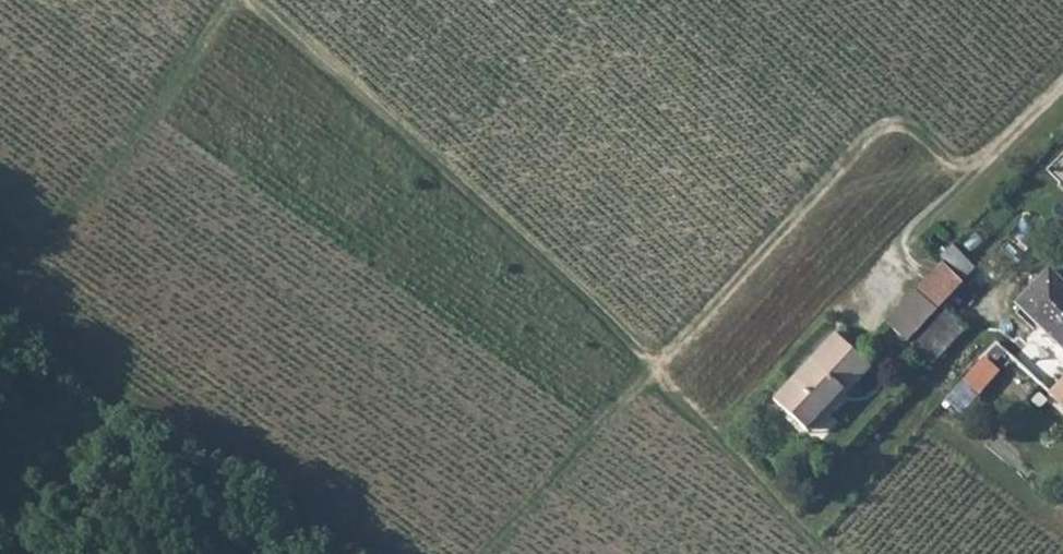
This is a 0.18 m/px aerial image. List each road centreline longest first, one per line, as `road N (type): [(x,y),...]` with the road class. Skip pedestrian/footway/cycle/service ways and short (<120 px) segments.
road 1 (track): [(480,553),(652,374),(242,0)]
road 2 (track): [(762,0),(961,180),(1062,79)]
road 3 (track): [(22,254),(160,107),(228,0)]
road 4 (track): [(425,167),(592,0)]

